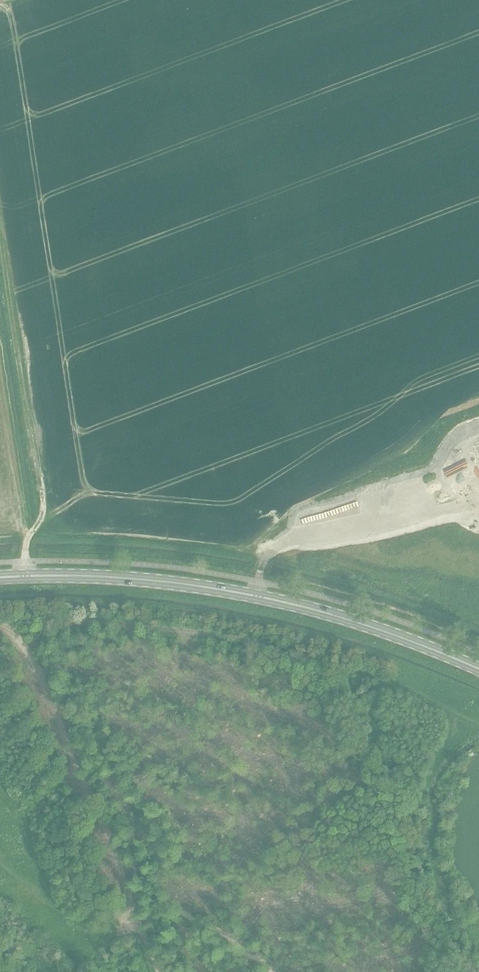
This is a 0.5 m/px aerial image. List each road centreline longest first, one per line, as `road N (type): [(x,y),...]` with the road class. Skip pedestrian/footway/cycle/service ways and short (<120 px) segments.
road 1 (primary): [(478,669),(334,613),(250,593),(86,572),(1,573)]
road 2 (track): [(156,971),(109,830),(44,678),(0,628)]
road 3 (track): [(27,561),(42,510),(0,254)]
road 4 (primary): [(196,553),(282,552),(472,498)]
road 5 (primary): [(465,478),(196,553)]
road 6 (primary): [(1,573),(196,553)]

